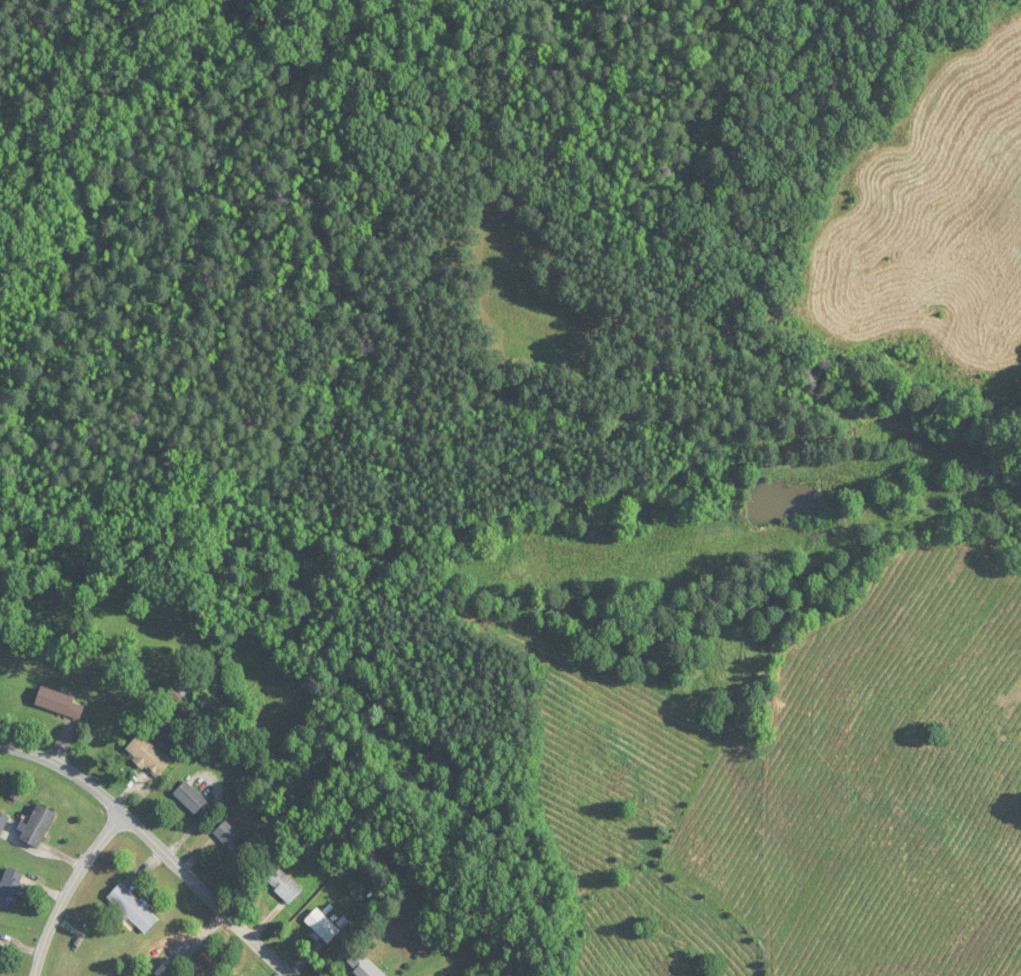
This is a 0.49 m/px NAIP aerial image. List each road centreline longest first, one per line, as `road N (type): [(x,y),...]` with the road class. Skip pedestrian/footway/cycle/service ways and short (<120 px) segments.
road 1 (residential): [(289,975),(109,801),(62,771),(0,750)]
road 2 (residential): [(39,975),(76,886),(130,821)]

